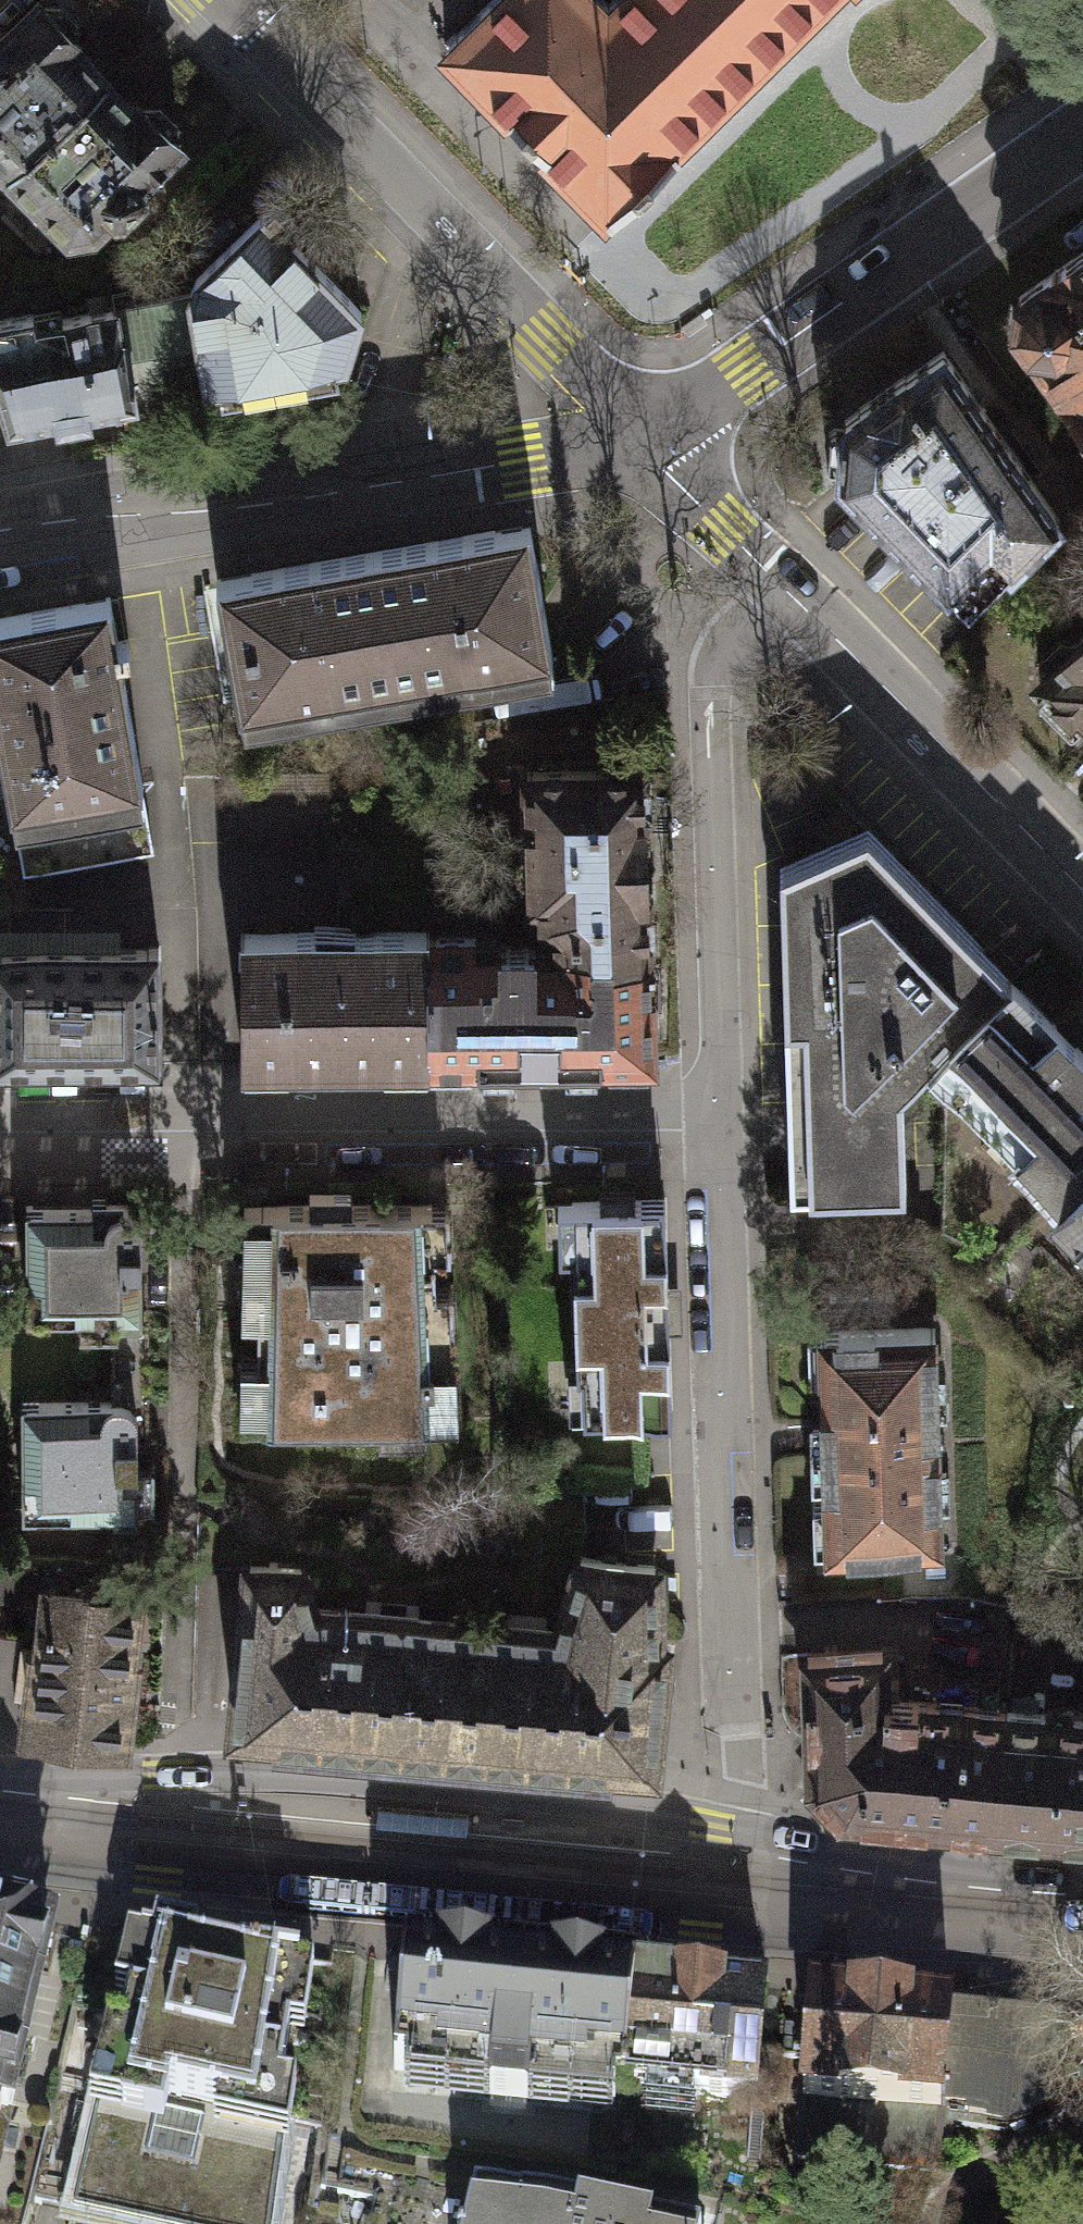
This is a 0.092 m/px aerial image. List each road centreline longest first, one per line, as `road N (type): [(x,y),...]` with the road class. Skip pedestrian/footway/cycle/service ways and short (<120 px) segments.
road 1 (secondary): [(0,1833),(161,1881),(722,1936),(889,1907)]
road 2 (secondary): [(742,1833),(595,1803),(265,1772),(125,1777),(0,1804)]
road 3 (residential): [(742,1833),(712,1119)]
road 4 (residential): [(712,1119),(0,1135)]
road 5 (secondary): [(636,440),(0,550)]
road 6 (residential): [(636,440),(214,0)]
road 7 (residential): [(712,1119),(719,1048),(706,707),(726,656),(786,599)]
road 8 (secondary): [(1082,129),(636,440)]
road 9 (tertiary): [(786,599),(1082,899)]
road 10 (tertiary): [(636,440),(786,599)]
road 11 (secondary): [(889,1907),(1082,1931)]
road 12 (secondary): [(889,1907),(742,1833)]

